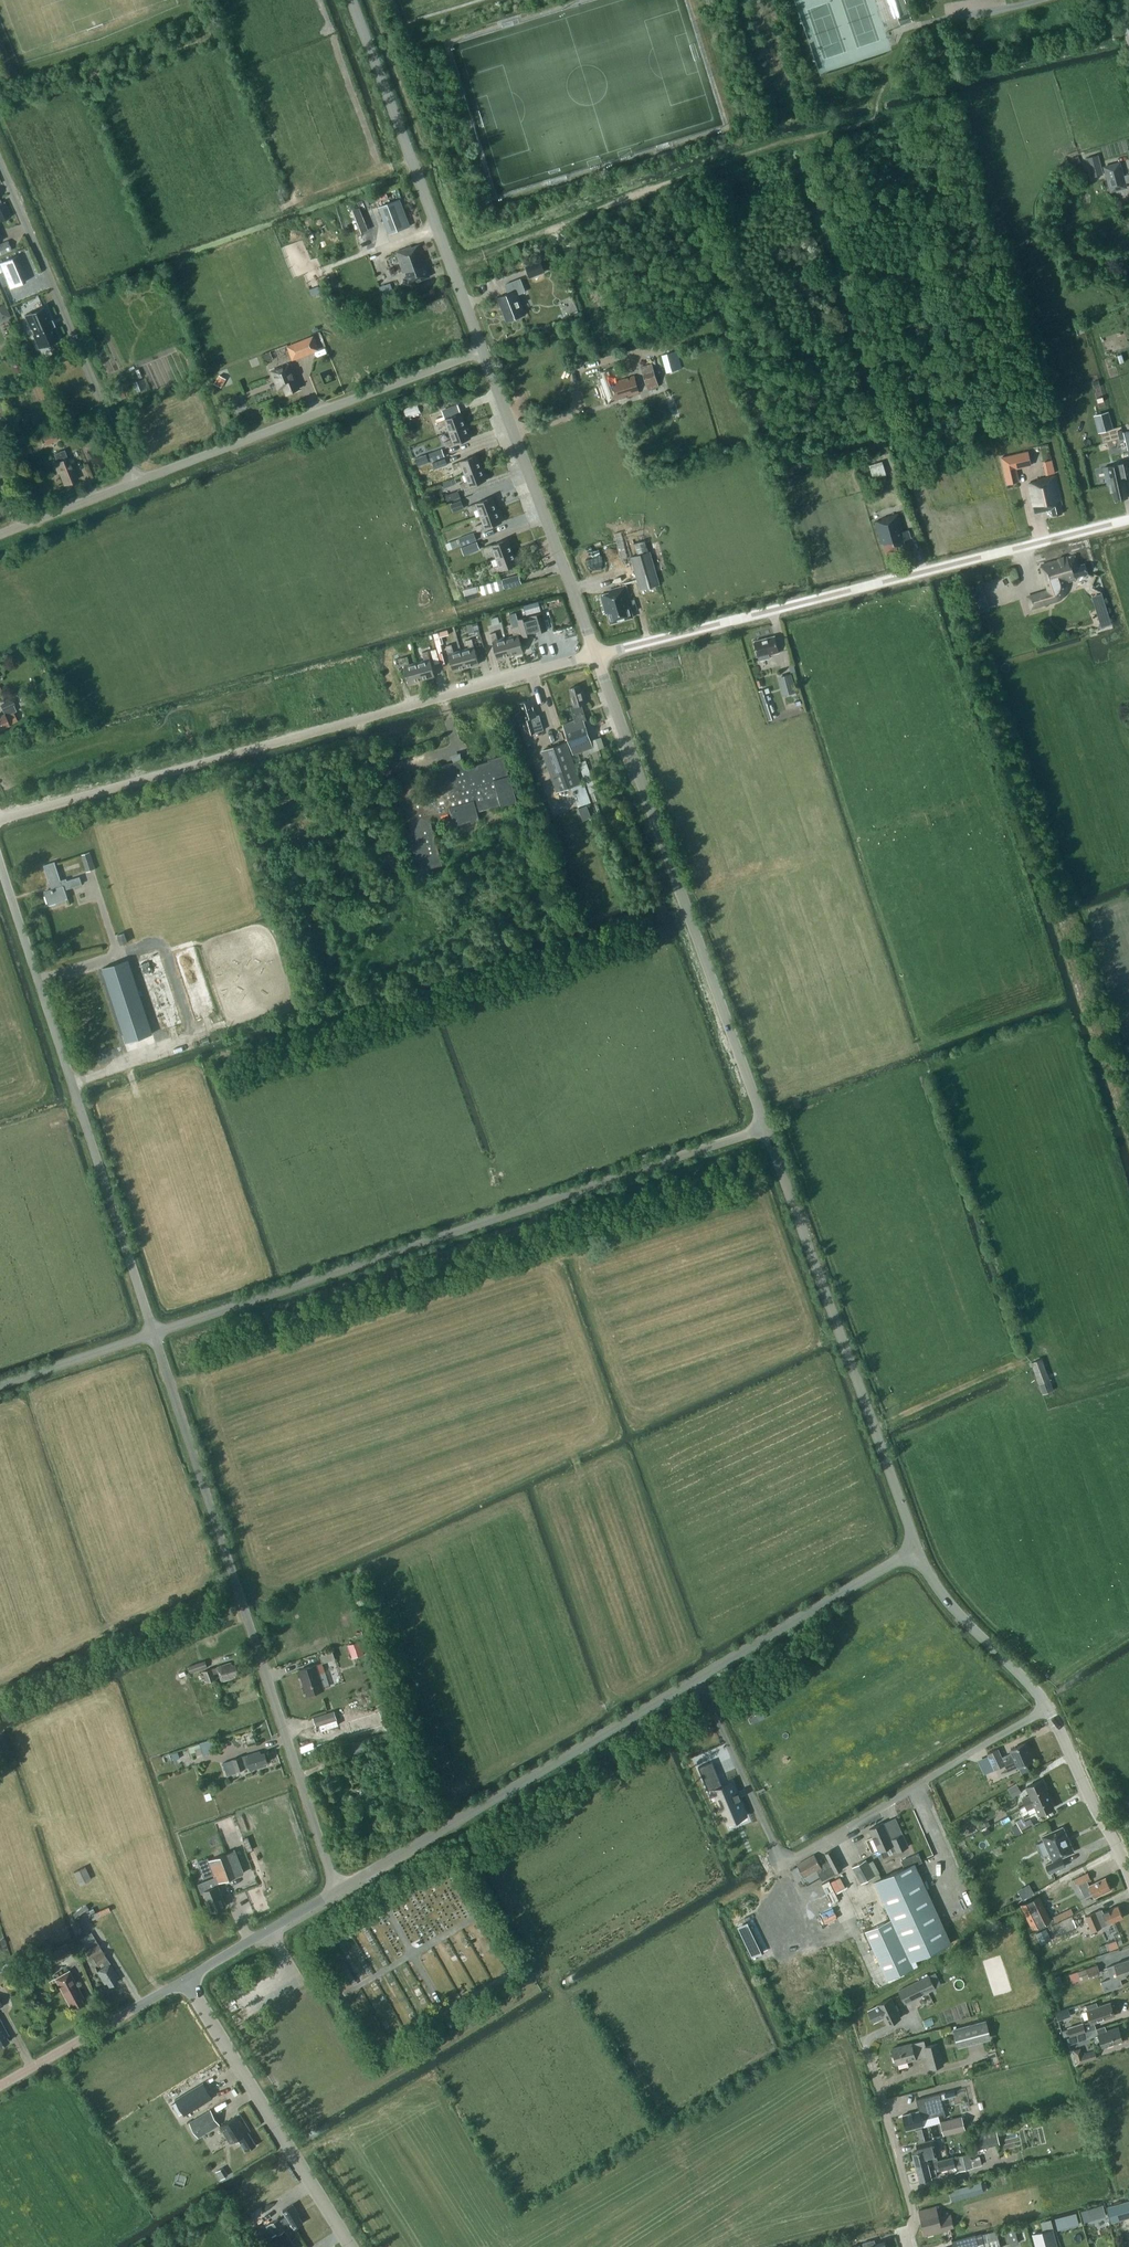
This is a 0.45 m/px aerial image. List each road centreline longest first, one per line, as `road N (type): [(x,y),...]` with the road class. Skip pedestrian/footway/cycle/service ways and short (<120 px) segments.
road 1 (unclassified): [(336,1890),(917,1548)]
road 2 (unclassified): [(154,1333),(766,1127)]
road 3 (unclassified): [(0,818),(597,660)]
road 4 (unclassified): [(336,1890),(154,1333)]
road 5 (unclassified): [(597,660),(1128,522)]
road 6 (track): [(371,0),(424,136),(475,234),(725,142),(727,126)]
road 7 (unclassified): [(766,1127),(597,660)]
road 8 (unclassified): [(154,1333),(0,862)]
road 9 (unclassified): [(917,1548),(766,1127)]
road 10 (track): [(558,225),(601,344),(723,307),(780,474)]
road 11 (unclassified): [(1128,1877),(1046,1706),(939,1590),(917,1548)]
road 12 (unclassified): [(483,350),(352,0)]
road 13 (unclassified): [(135,482),(483,350)]
road 14 (track): [(799,139),(908,468)]
road 15 (unclassified): [(135,482),(0,163)]
road 16 (unclassified): [(597,660),(483,350)]
road 17 (unclassified): [(351,2246),(185,1979)]
road 18 (track): [(217,31),(5,107),(0,95)]
road 19 (unclassified): [(0,2082),(185,1979)]
road 20 (unclassified): [(185,1979),(336,1890)]
road 21 (track): [(875,1428),(1025,1363)]
road 22 (unclassified): [(0,1384),(154,1333)]
road 23 (unclassified): [(0,534),(135,482)]

